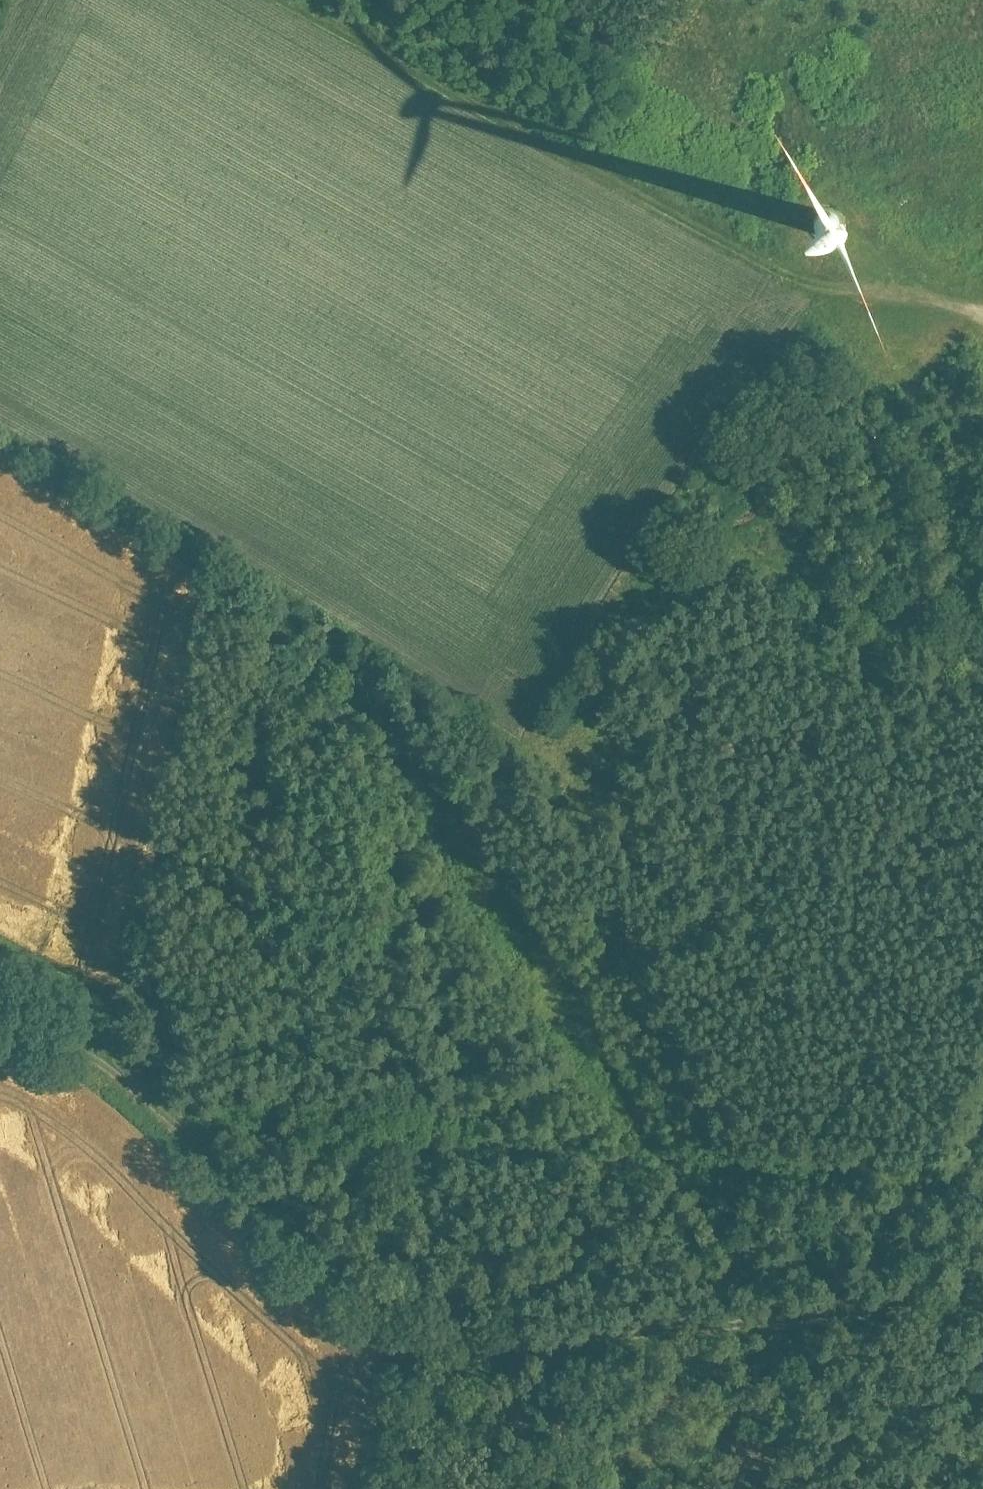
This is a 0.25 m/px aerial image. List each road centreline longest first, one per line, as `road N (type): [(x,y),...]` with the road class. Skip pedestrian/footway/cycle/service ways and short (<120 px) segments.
road 1 (track): [(0,999),(177,1086),(408,1310),(456,1329),(982,1285)]

